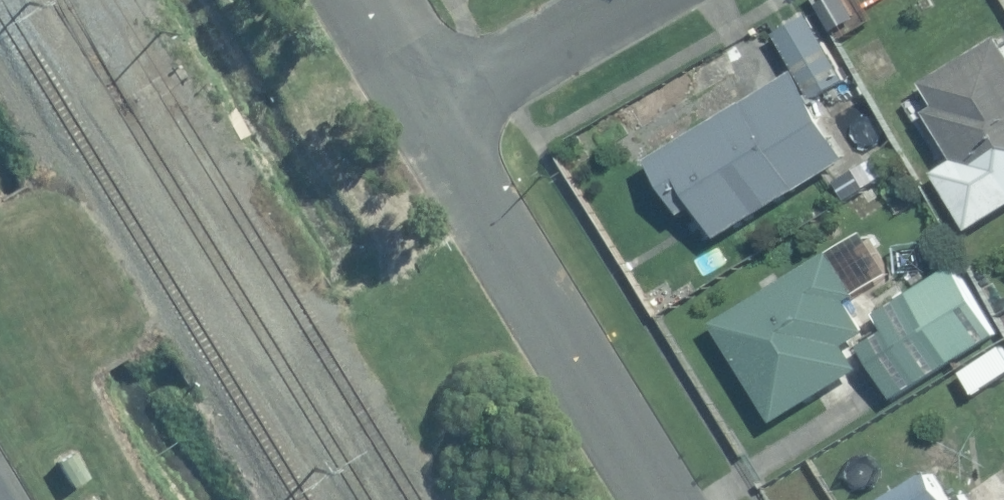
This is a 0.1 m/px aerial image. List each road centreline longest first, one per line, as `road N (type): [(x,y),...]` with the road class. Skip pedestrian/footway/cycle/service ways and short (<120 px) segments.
road 1 (residential): [(659,499),(422,115)]
road 2 (residential): [(626,0),(422,115)]
road 3 (residential): [(422,115),(352,0)]

